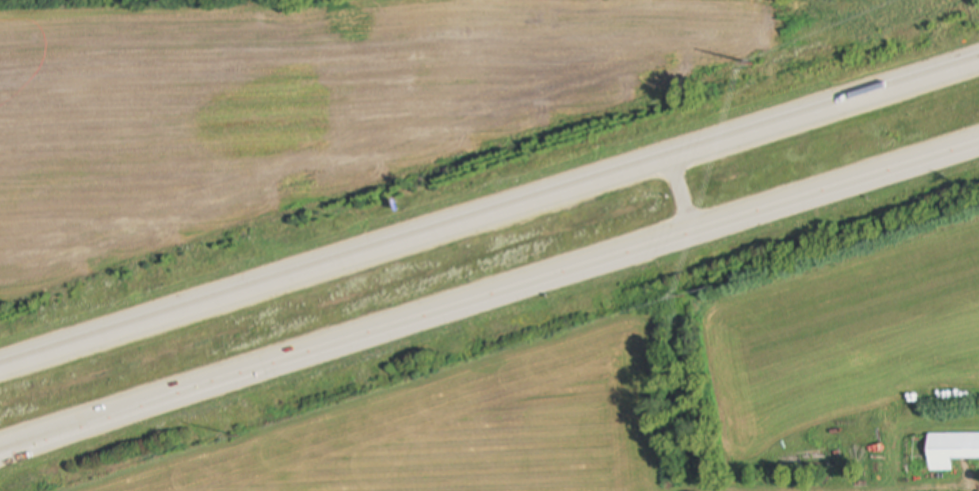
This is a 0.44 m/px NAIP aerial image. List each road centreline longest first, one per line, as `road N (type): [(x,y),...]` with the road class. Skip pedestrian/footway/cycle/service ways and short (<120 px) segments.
road 1 (motorway): [(978,67),(0,370)]
road 2 (motorway): [(273,371),(978,149)]
road 3 (motorway): [(0,456),(273,371)]

